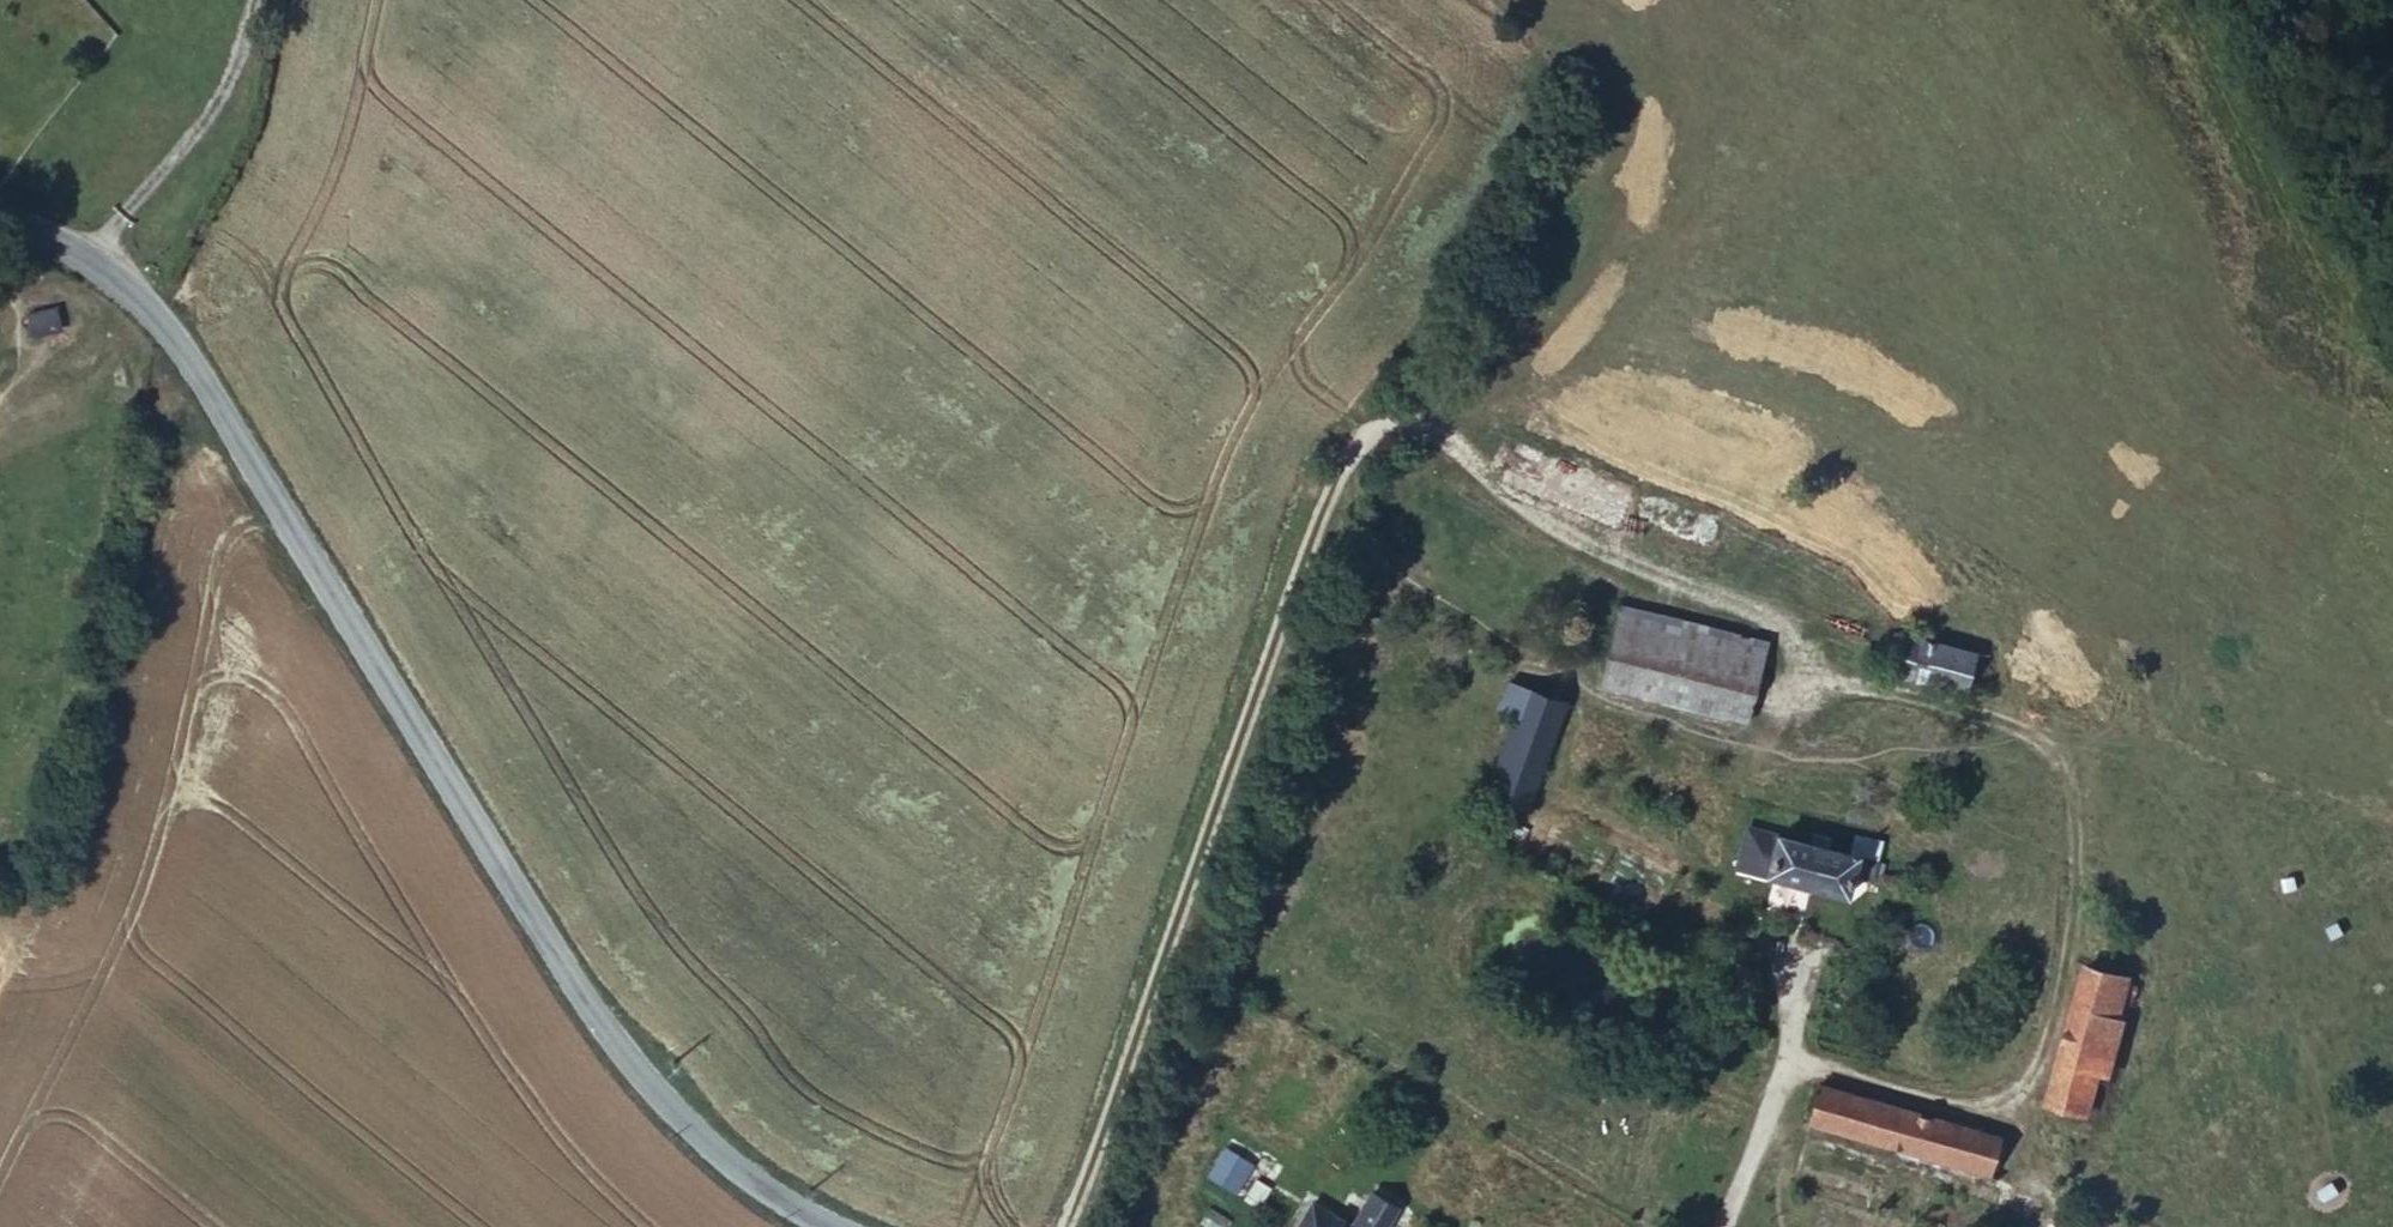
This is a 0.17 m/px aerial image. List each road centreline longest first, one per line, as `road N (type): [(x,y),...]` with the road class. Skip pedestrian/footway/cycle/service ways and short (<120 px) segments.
road 1 (tertiary): [(850,1226),(764,1187),(601,1011),(172,340),(96,267),(0,228)]

